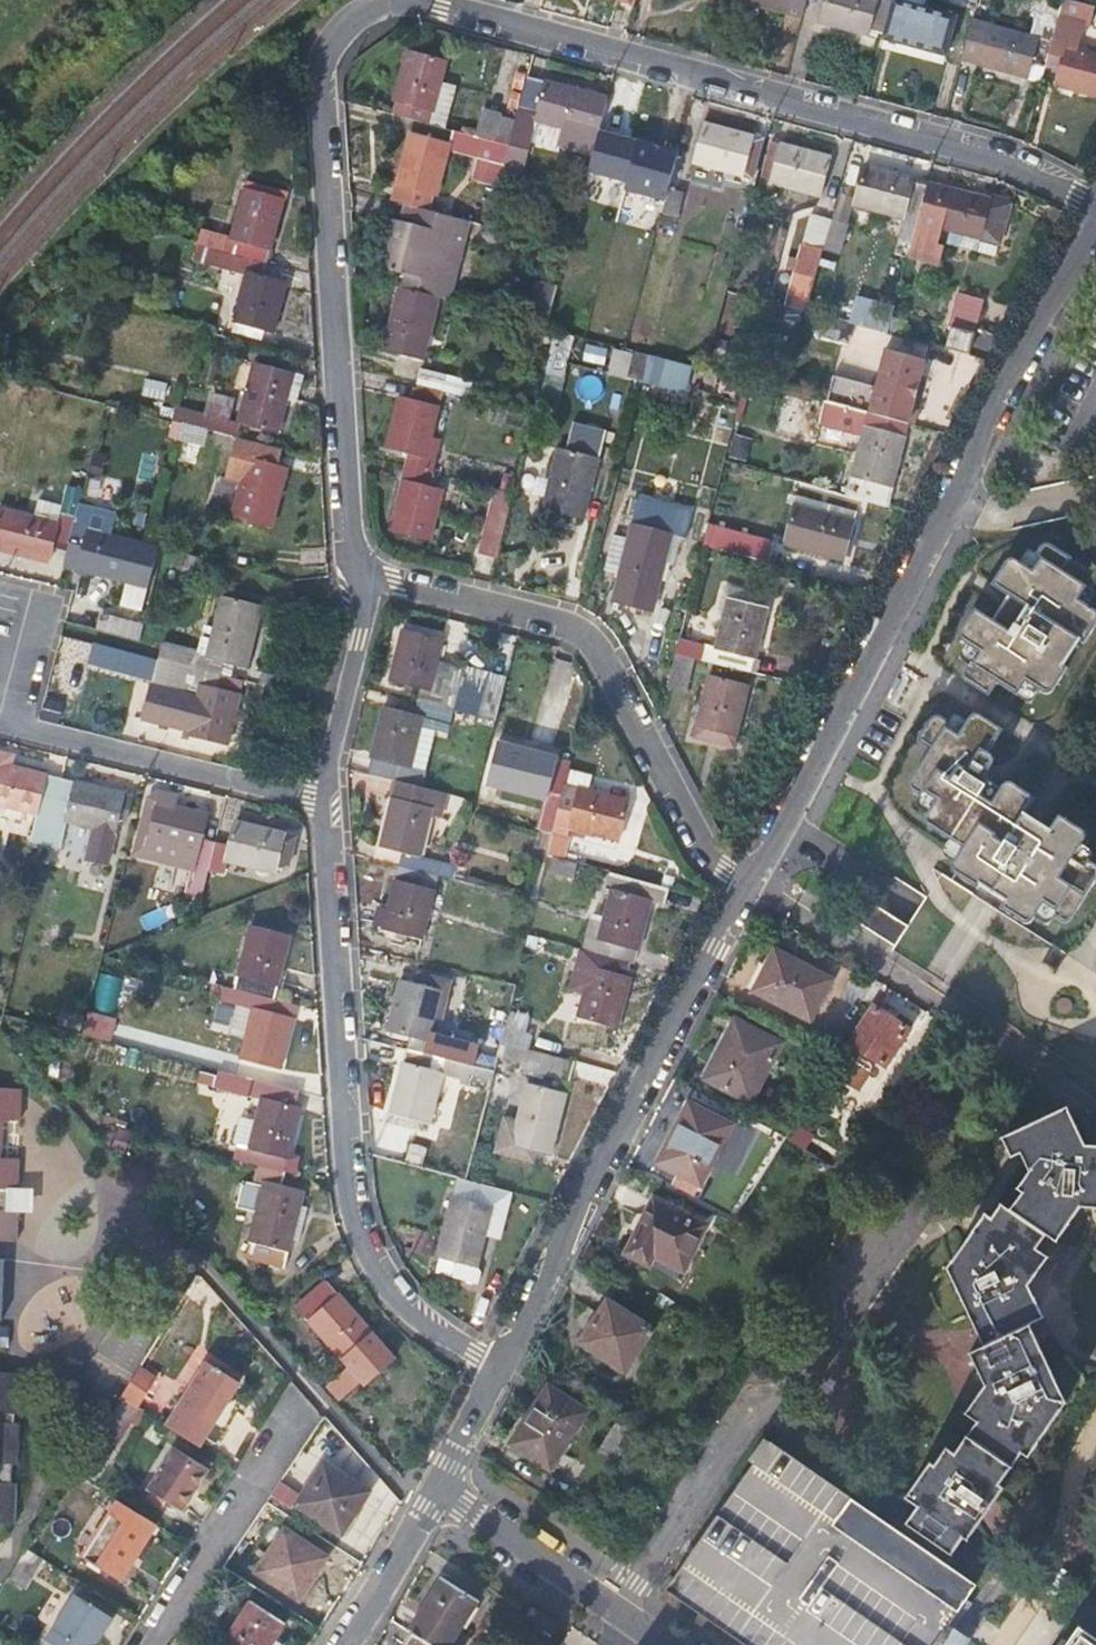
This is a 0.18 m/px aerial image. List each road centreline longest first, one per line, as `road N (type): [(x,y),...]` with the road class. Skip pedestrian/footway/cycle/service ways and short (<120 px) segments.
road 1 (residential): [(365,575),(350,504),(319,88),(332,44),(369,10),(417,2),(718,77),(984,157),(1095,207)]
road 2 (residential): [(1095,223),(751,885)]
road 3 (residential): [(500,1369),(442,1336),(397,1294),(364,1231),(351,1159),(322,798)]
road 4 (residential): [(751,885),(500,1369)]
road 5 (residential): [(365,575),(565,626),(588,642),(704,849),(751,885)]
road 6 (residential): [(0,724),(322,798)]
road 7 (residential): [(441,1489),(674,1644)]
road 8 (residential): [(301,1412),(147,1644)]
road 9 (residential): [(322,798),(365,575)]
road 10 (residential): [(341,1644),(441,1489)]
road 11 (residential): [(500,1369),(441,1489)]

